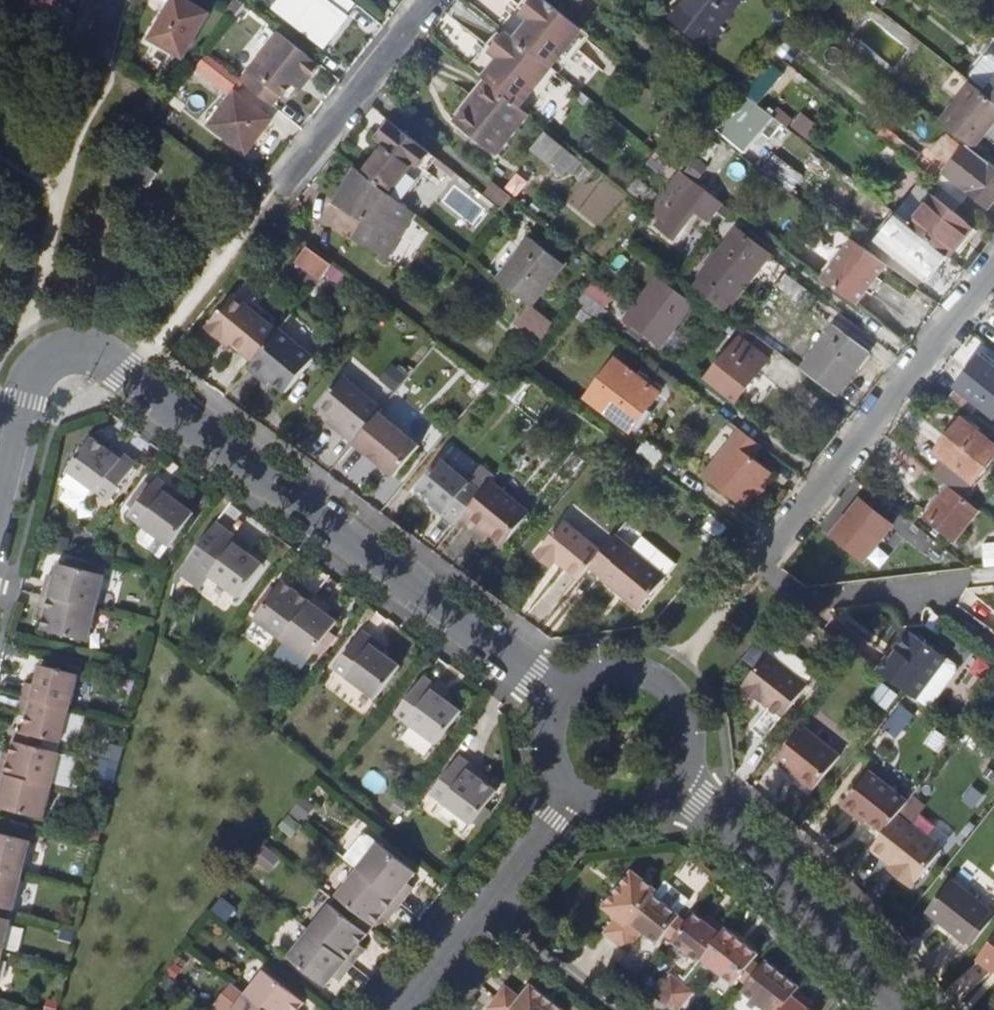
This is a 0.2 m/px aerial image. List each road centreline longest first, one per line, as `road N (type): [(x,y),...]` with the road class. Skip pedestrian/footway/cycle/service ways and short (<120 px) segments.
road 1 (residential): [(0,487),(38,361),(61,350),(86,353),(138,379),(563,697)]
road 2 (residential): [(993,269),(750,574)]
road 3 (residential): [(674,786),(781,867),(905,1009)]
road 4 (track): [(93,86),(32,322),(38,361)]
road 5 (residential): [(405,1009),(571,794)]
road 6 (residential): [(433,0),(280,191)]
road 7 (residential): [(674,786),(690,743),(687,720),(660,683),(619,670),(598,673),(563,697)]
road 8 (track): [(138,379),(262,214)]

